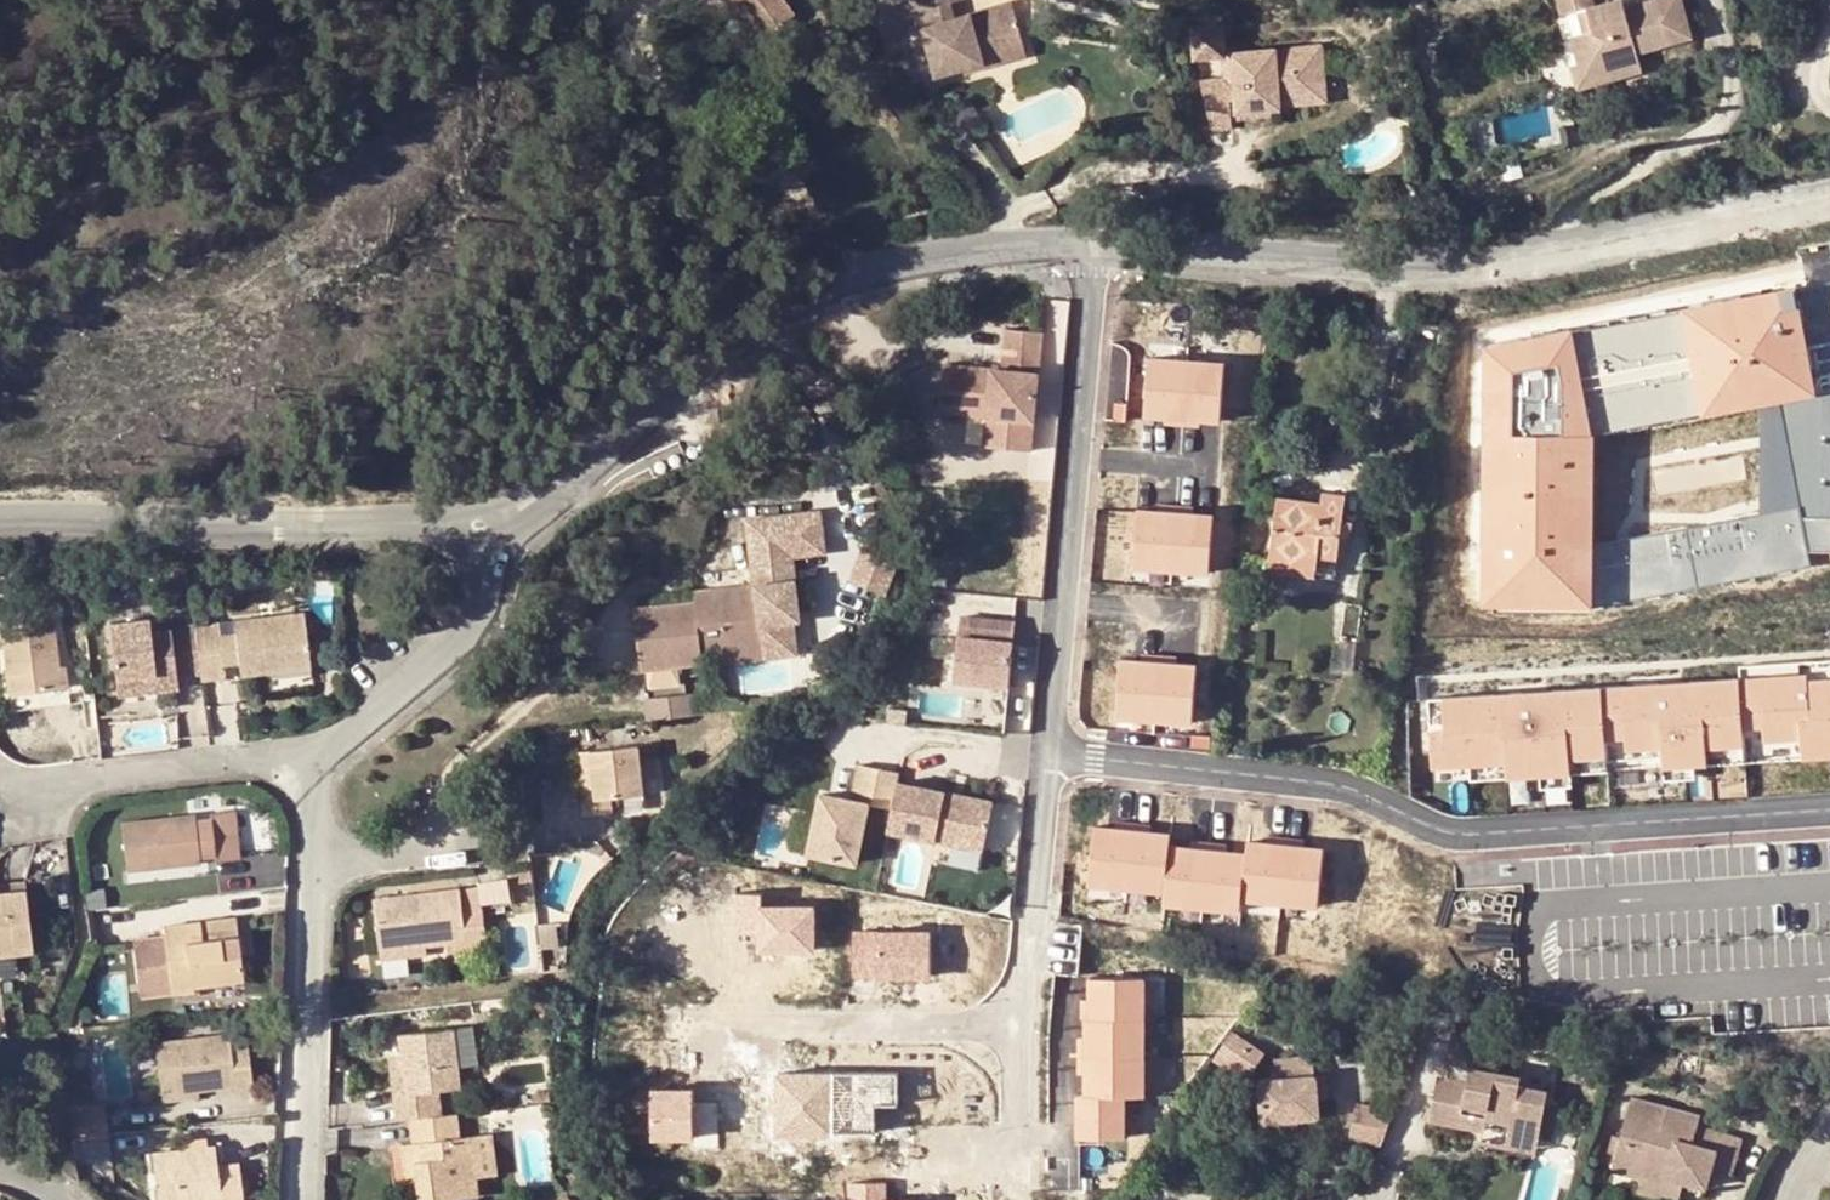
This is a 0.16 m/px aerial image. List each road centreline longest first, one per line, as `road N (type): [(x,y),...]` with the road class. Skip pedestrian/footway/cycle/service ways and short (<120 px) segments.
road 1 (unclassified): [(1829,808),(1449,833),(1320,781),(1053,751)]
road 2 (tertiary): [(1829,196),(1470,265),(1096,248)]
road 3 (tertiary): [(1096,248),(944,256),(823,287),(587,461)]
road 4 (unclassified): [(1053,751),(1096,248)]
road 5 (residential): [(1021,1023),(680,1022)]
road 6 (residential): [(312,866),(299,1199)]
road 7 (tertiary): [(330,523),(0,518)]
road 8 (residential): [(315,772),(259,757),(25,785),(0,776)]
road 9 (residential): [(1053,751),(1021,1023)]
road 10 (residential): [(534,838),(312,866)]
road 11 (residential): [(1021,1023),(1014,1154),(927,1161)]
road 12 (residential): [(445,656),(315,772)]
road 13 (tertiary): [(478,506),(330,523)]
road 14 (residential): [(445,656),(492,605),(503,565),(500,535)]
road 15 (tertiary): [(330,523),(464,540)]
road 16 (residential): [(464,540),(469,604),(445,656)]

